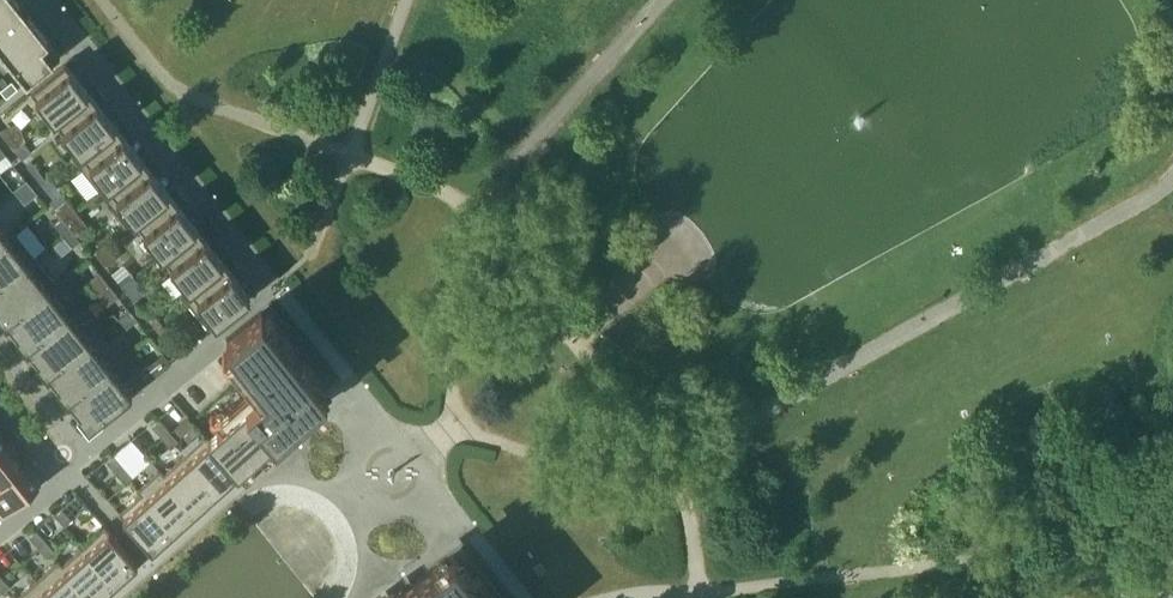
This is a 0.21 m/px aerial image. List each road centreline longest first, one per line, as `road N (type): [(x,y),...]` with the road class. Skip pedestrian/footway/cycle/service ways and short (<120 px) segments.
road 1 (residential): [(45,0),(275,286)]
road 2 (residential): [(81,453),(275,286)]
road 3 (residential): [(0,349),(81,453)]

